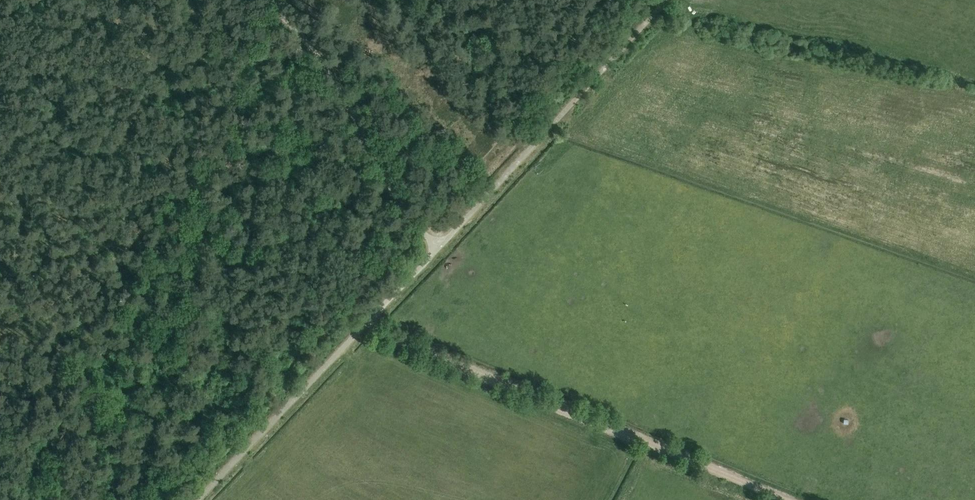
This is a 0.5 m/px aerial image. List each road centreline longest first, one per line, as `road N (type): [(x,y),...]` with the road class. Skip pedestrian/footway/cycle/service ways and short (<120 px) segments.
road 1 (track): [(365,326),(783,499)]
road 2 (unclassified): [(198,499),(439,249)]
road 3 (unclassified): [(439,249),(668,0)]
road 4 (unclassified): [(439,249),(401,208),(320,59),(262,0)]

